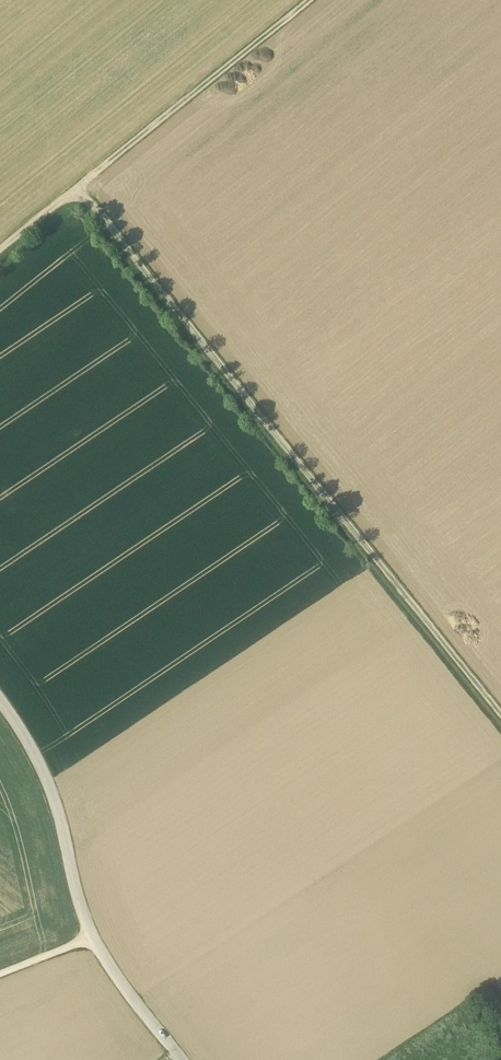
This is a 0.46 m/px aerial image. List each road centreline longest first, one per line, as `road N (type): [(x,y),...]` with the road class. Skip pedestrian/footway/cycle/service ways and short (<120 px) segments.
road 1 (track): [(500,717),(76,192)]
road 2 (track): [(0,253),(319,0)]
road 3 (unclassified): [(0,703),(50,785),(93,941),(181,1059)]

